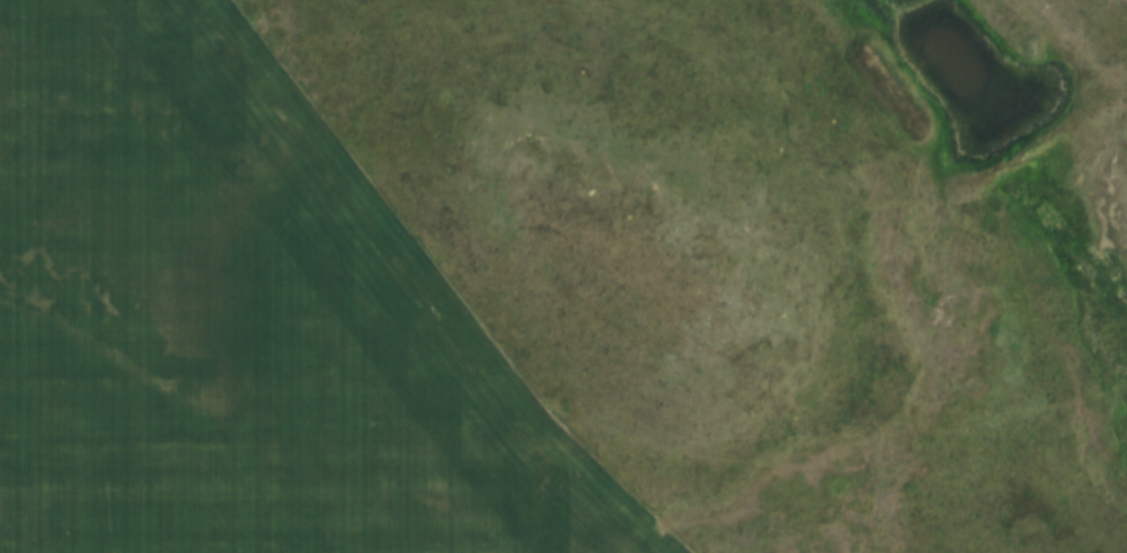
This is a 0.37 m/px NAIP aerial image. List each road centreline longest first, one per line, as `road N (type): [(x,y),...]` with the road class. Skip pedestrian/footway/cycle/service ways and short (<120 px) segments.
road 1 (track): [(1126,506),(730,462),(589,424),(530,339),(230,0)]
road 2 (track): [(0,457),(508,439),(554,449),(668,552)]

